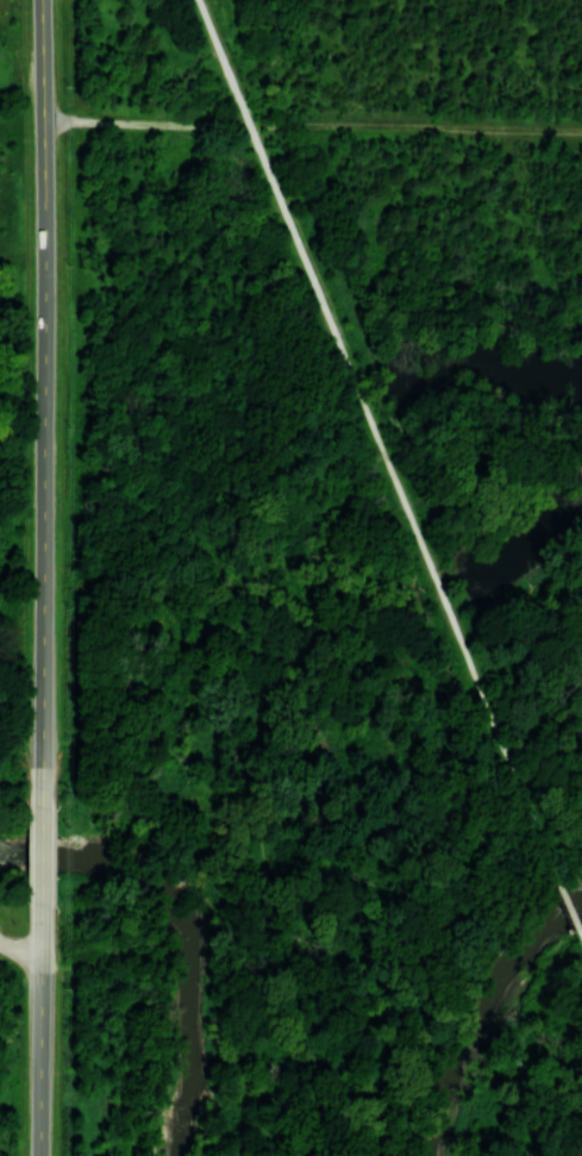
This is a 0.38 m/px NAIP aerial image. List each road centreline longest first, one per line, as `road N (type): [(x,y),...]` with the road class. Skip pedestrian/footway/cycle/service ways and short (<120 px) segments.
road 1 (secondary): [(41,0),(40,806)]
road 2 (track): [(43,121),(581,131)]
road 3 (secondary): [(42,905),(41,1155)]

